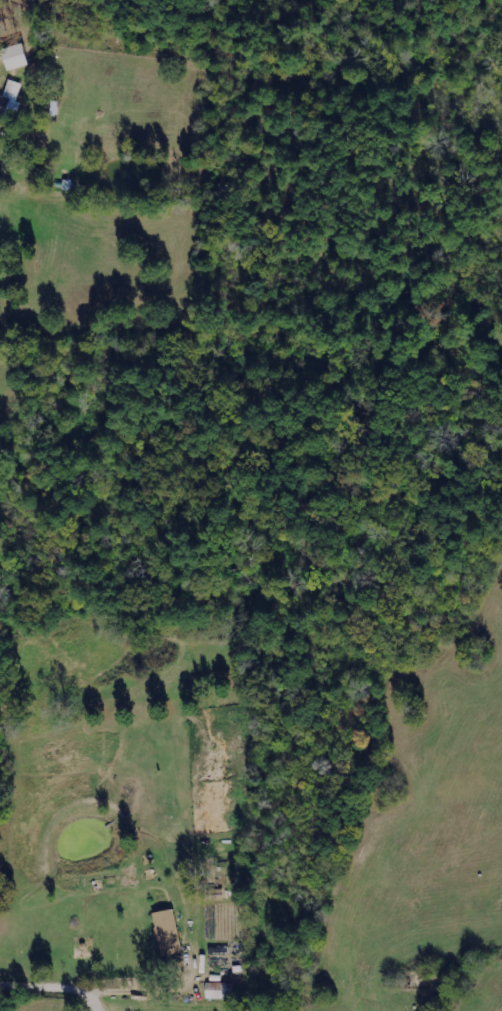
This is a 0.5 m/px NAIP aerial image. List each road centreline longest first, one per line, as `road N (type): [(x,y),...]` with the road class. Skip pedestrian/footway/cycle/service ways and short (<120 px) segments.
road 1 (residential): [(0,976),(87,982),(106,1010)]

